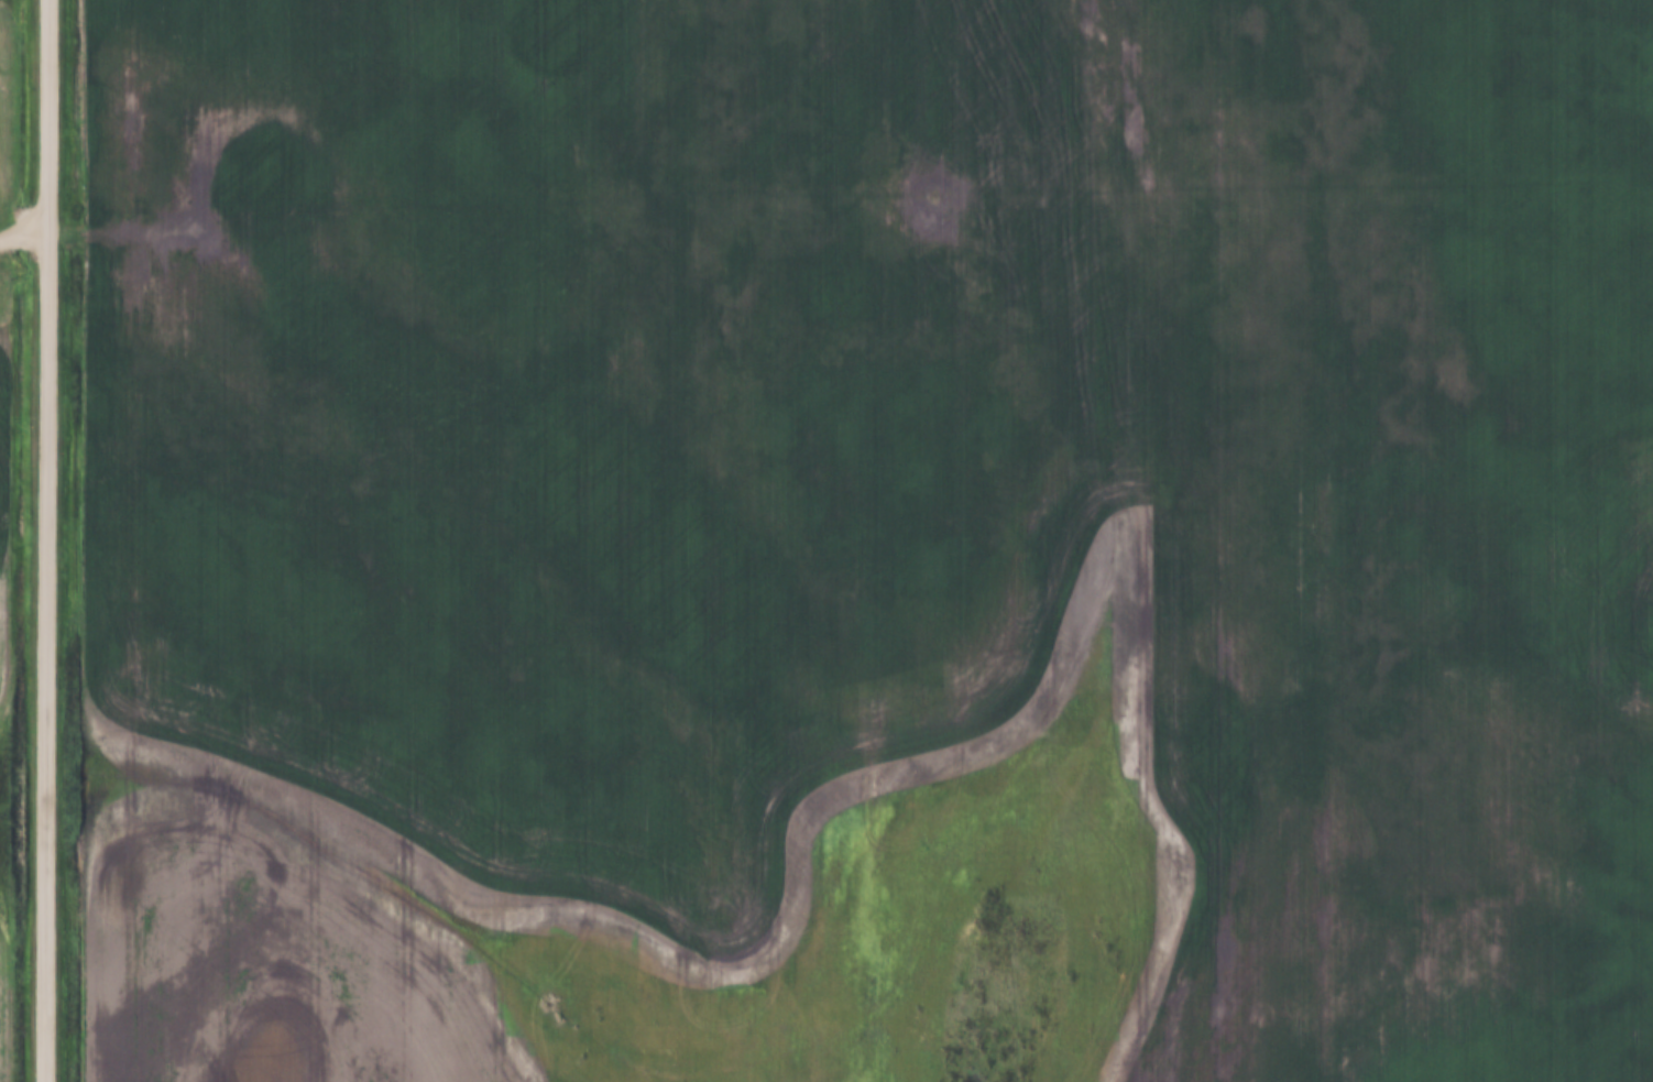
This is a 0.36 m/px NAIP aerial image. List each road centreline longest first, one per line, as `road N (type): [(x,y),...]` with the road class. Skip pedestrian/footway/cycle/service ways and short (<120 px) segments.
road 1 (residential): [(46,1081),(49,0)]

